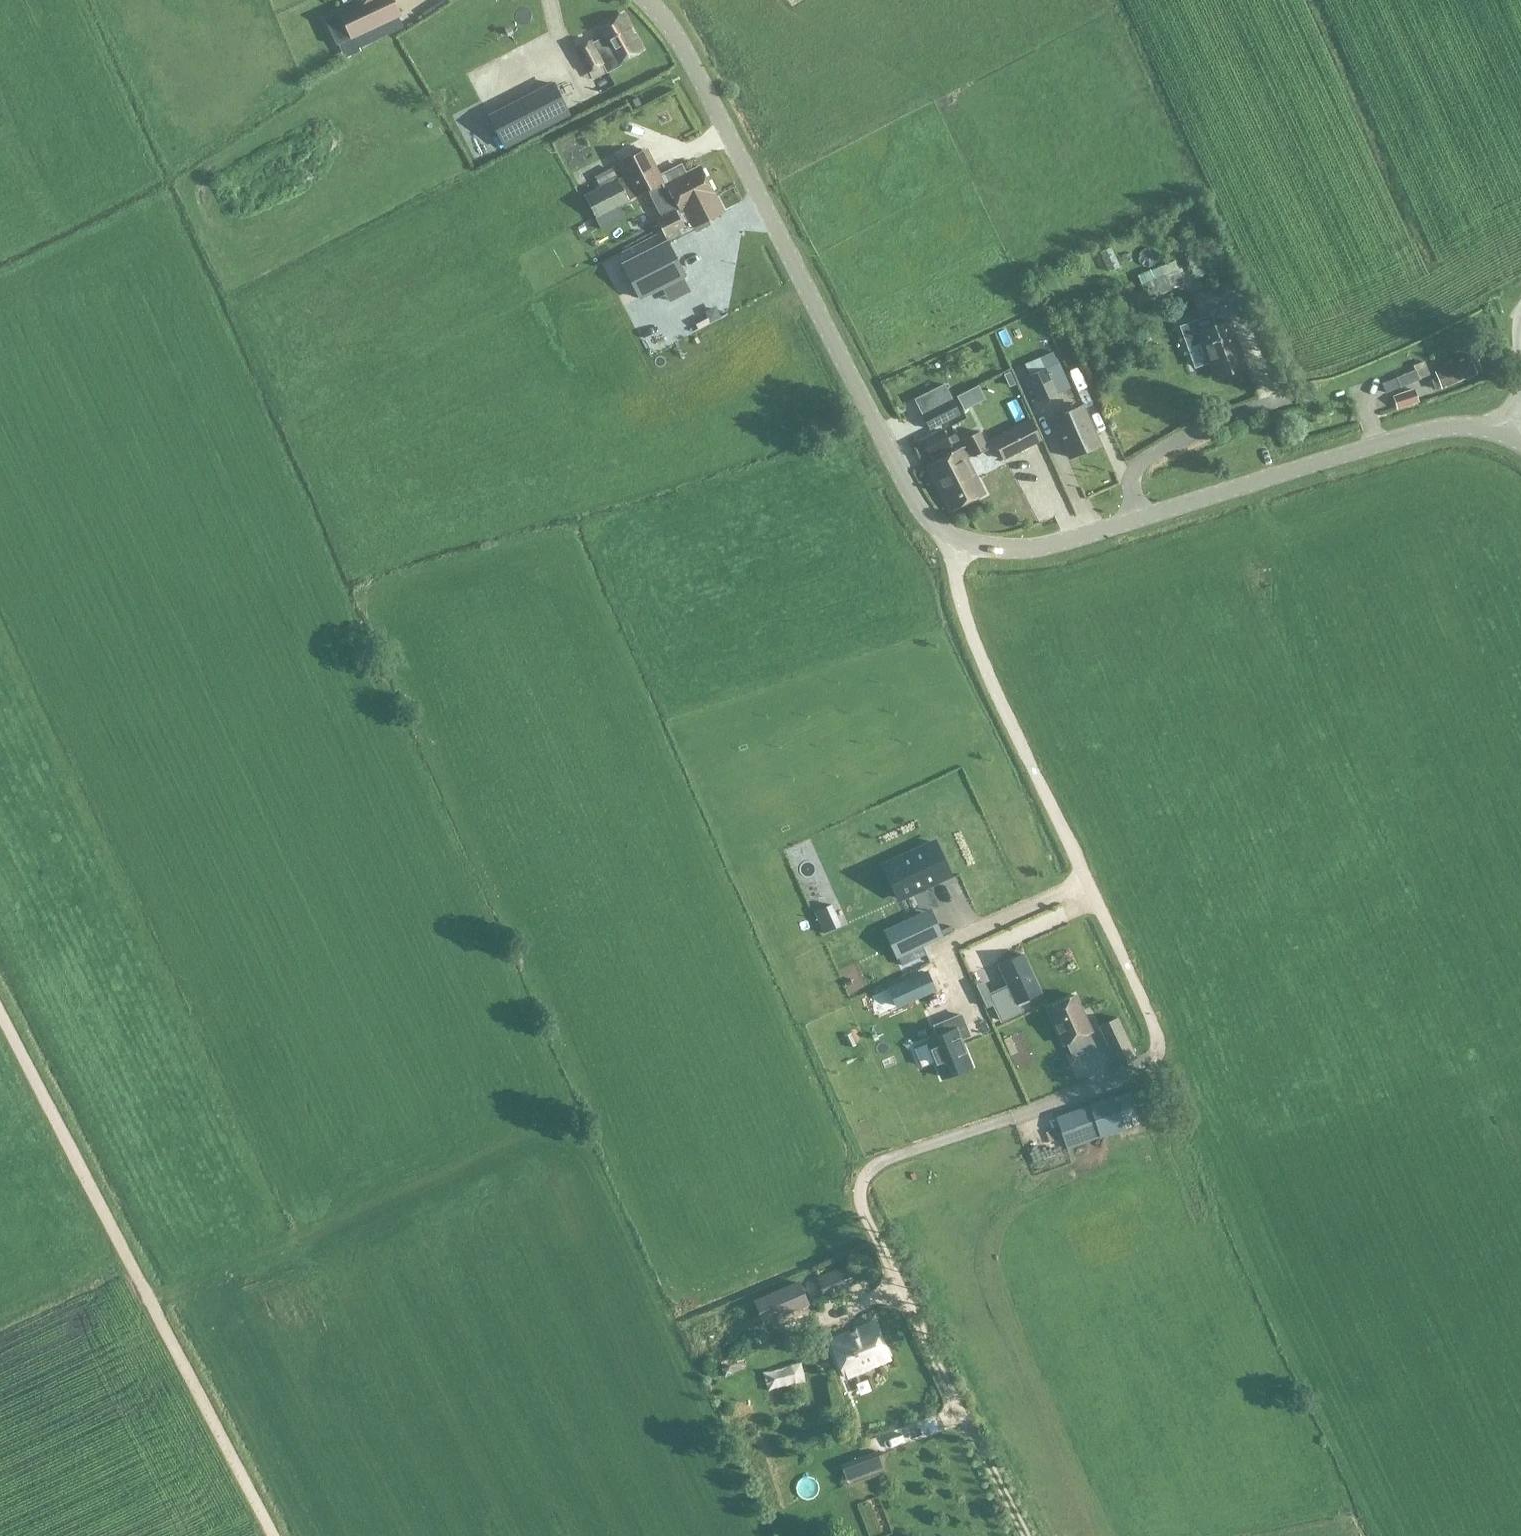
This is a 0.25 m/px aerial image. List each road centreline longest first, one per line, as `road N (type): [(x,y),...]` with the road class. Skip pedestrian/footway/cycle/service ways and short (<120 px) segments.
road 1 (track): [(1028,1535),(928,1345),(861,1203),(861,1186),(888,1156),(1138,1075),(1153,1060),(1157,1037),(970,638),(958,604),(959,542)]
road 2 (tertiary): [(1513,436),(1497,427),(1442,425),(1048,545),(959,542),(911,496),(680,43),(647,0)]
road 3 (track): [(271,1535),(0,1012)]

